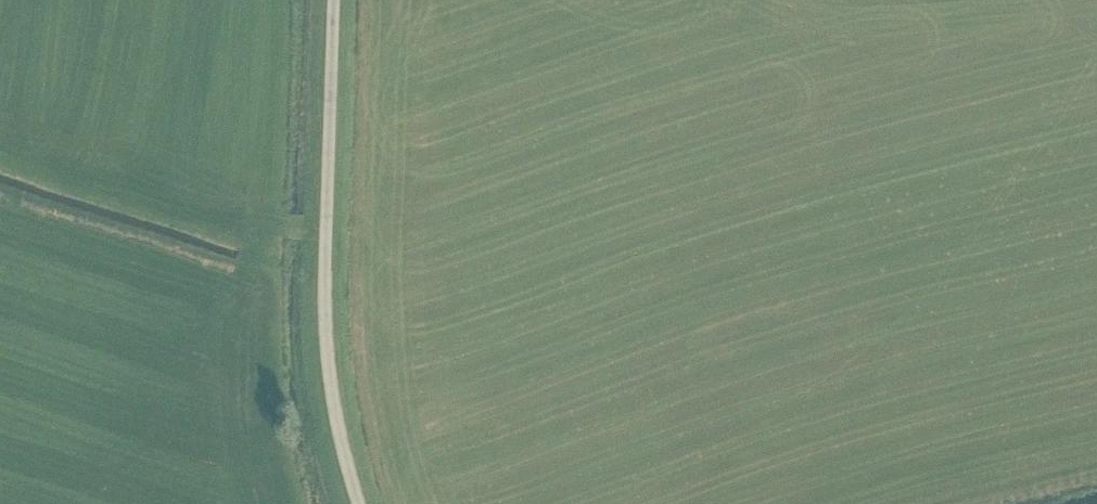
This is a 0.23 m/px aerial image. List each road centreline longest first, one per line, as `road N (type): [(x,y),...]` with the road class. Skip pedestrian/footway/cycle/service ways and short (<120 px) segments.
road 1 (unclassified): [(359,503),(328,363),(333,0)]

